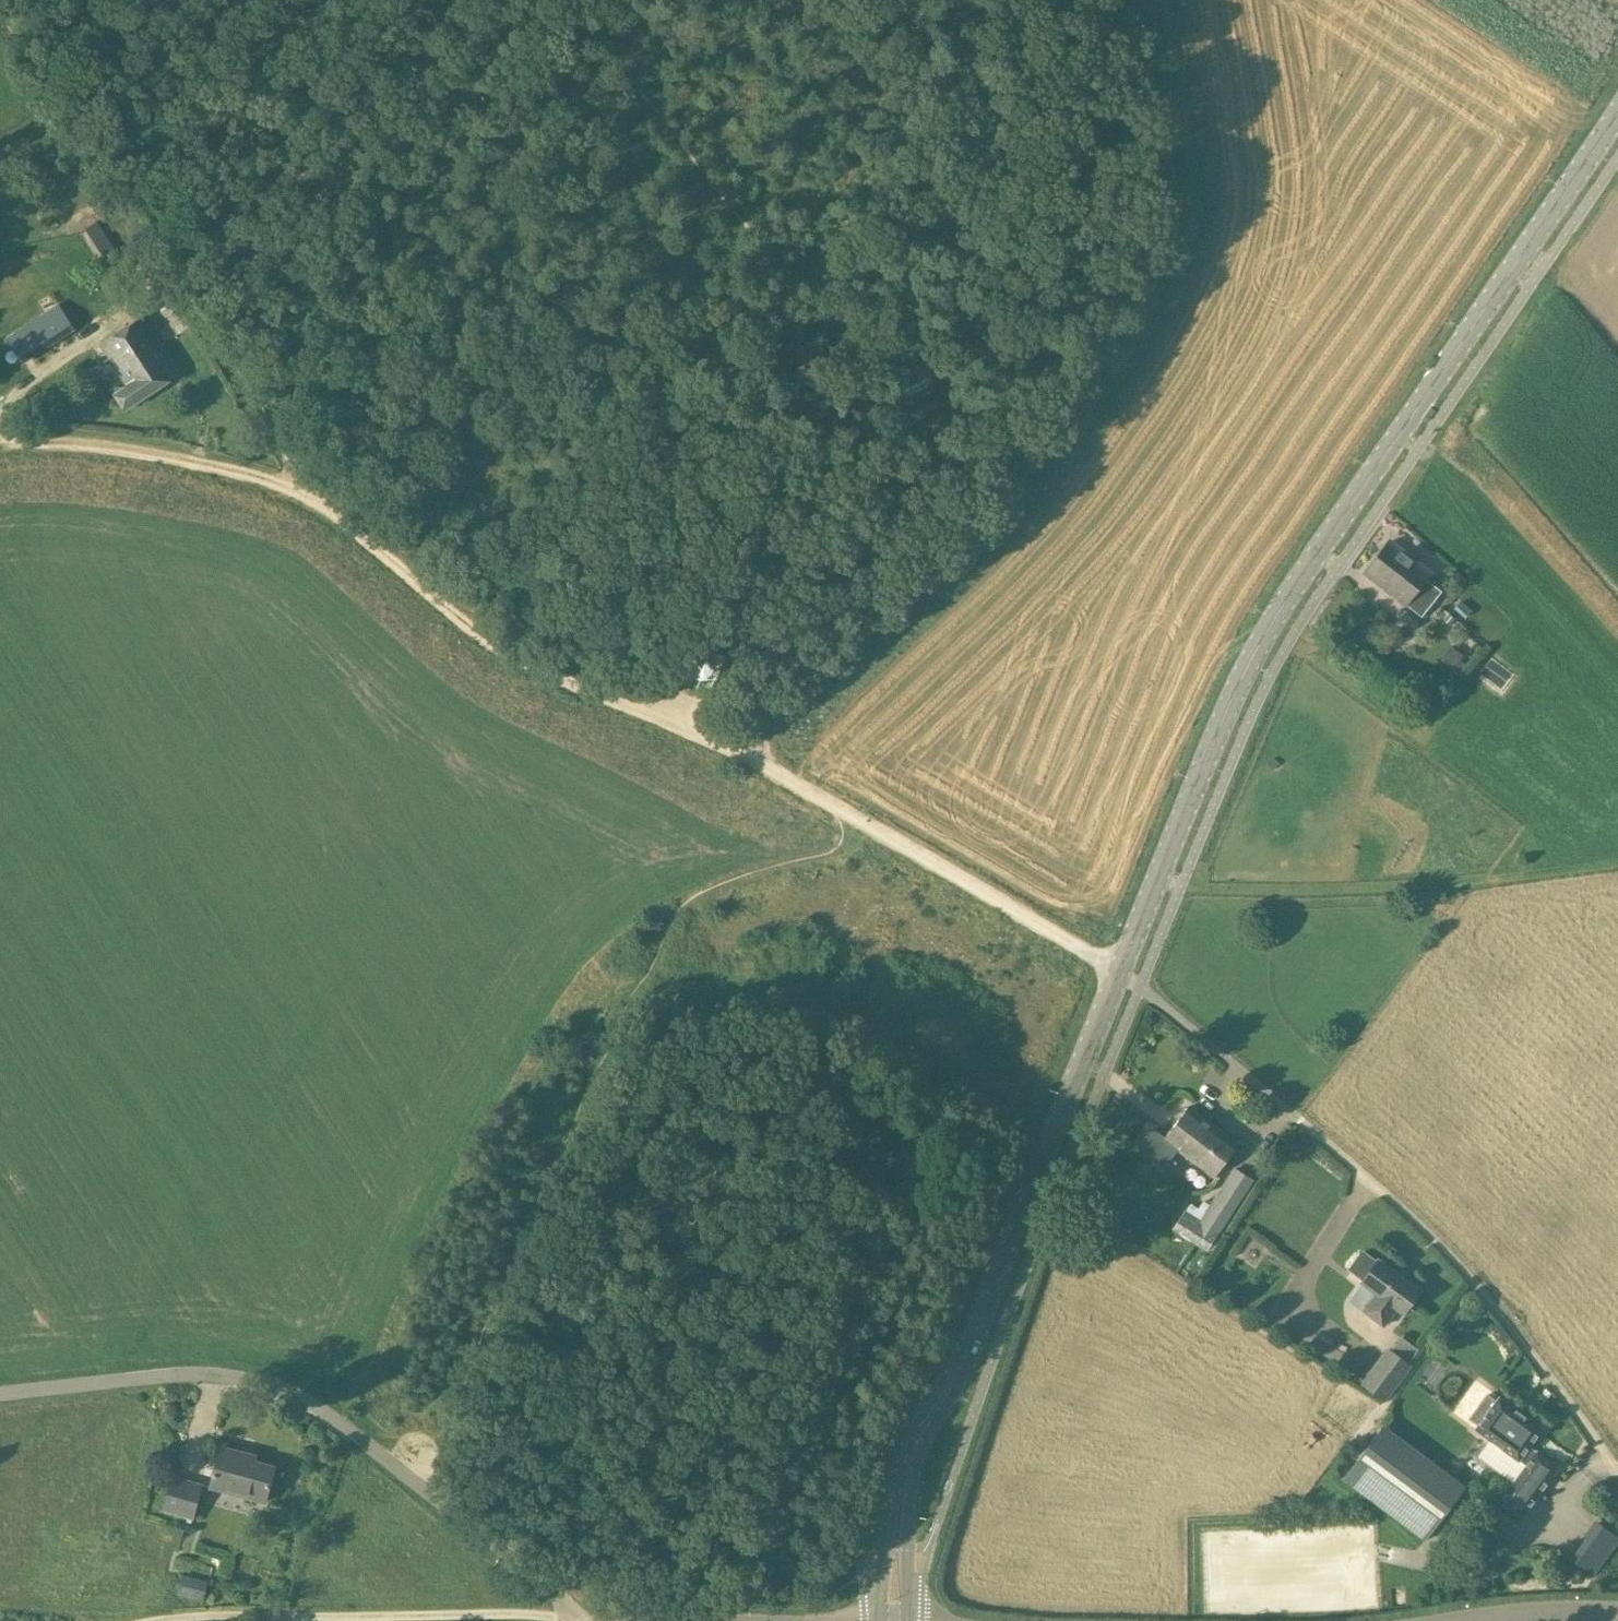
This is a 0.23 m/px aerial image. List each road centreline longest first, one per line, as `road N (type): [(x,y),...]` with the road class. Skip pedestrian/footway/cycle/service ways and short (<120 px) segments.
road 1 (tertiary): [(898,1620),(896,1547),(915,1444),(968,1350),(1254,652),(1617,112)]
road 2 (track): [(5,447),(129,449),(278,484),(366,539),(502,649),(763,767)]
road 3 (track): [(1617,1471),(1495,1306),(1425,1230),(1121,974)]
road 4 (unclassified): [(574,1620),(536,1578),(358,1438),(266,1385),(216,1376),(0,1397)]
road 5 (track): [(155,1620),(574,1619)]
road 6 (track): [(763,767),(1121,974)]
road 7 (track): [(180,287),(310,498)]
road 8 (track): [(152,306),(56,359),(12,396),(5,447)]
road 9 (residential): [(1617,1613),(1477,1620)]

